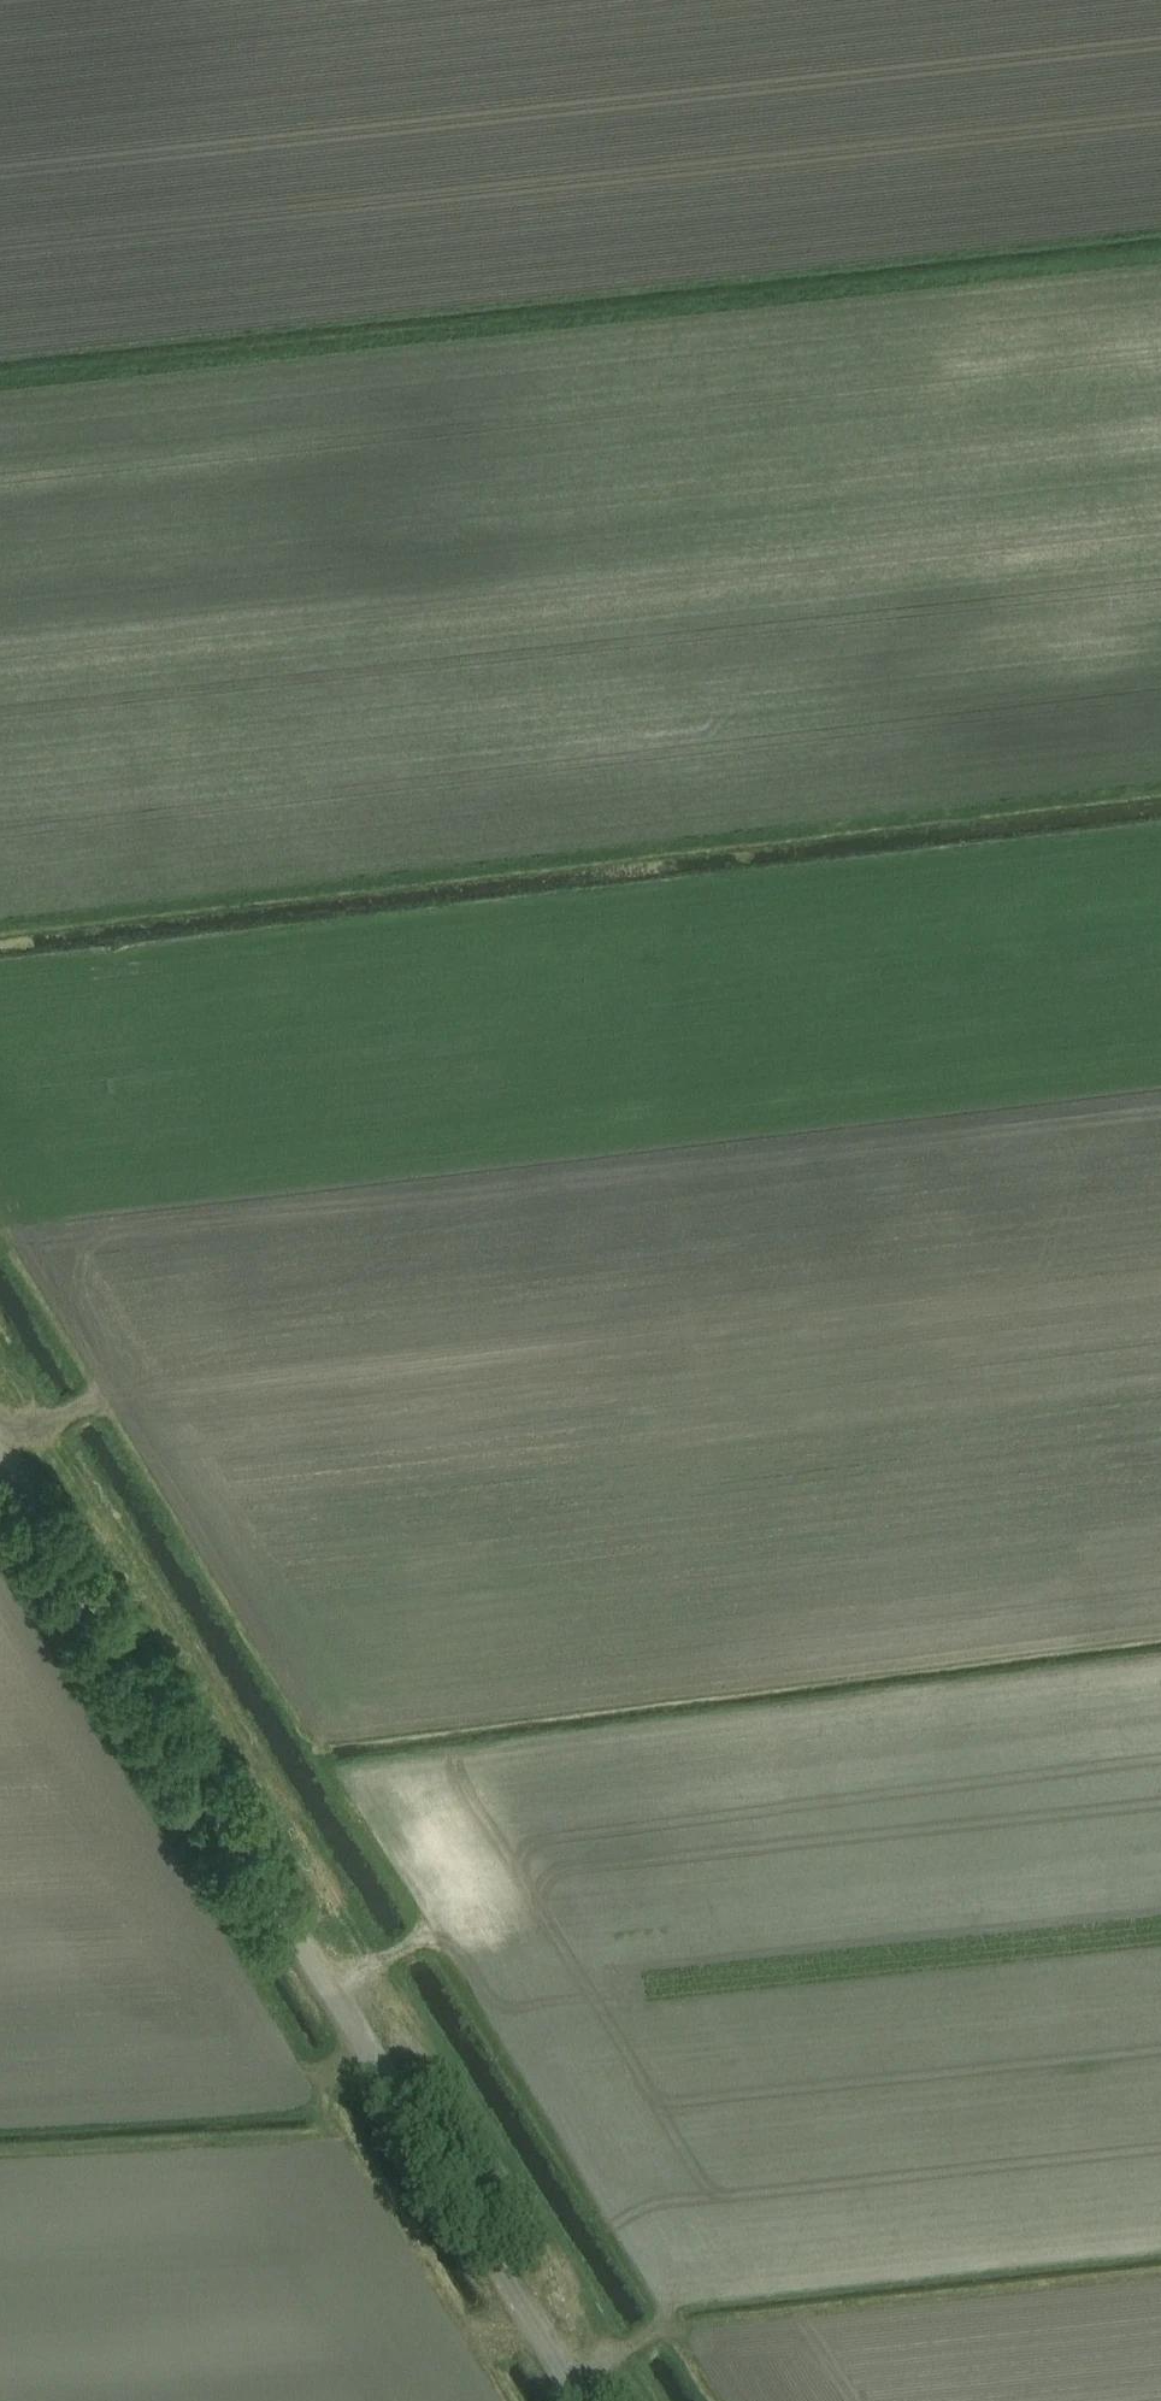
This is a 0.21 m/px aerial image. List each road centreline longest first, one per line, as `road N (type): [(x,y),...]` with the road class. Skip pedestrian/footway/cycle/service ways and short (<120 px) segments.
road 1 (unclassified): [(578,2400),(0,1464)]
road 2 (track): [(1160,2250),(694,2301),(566,2381)]

